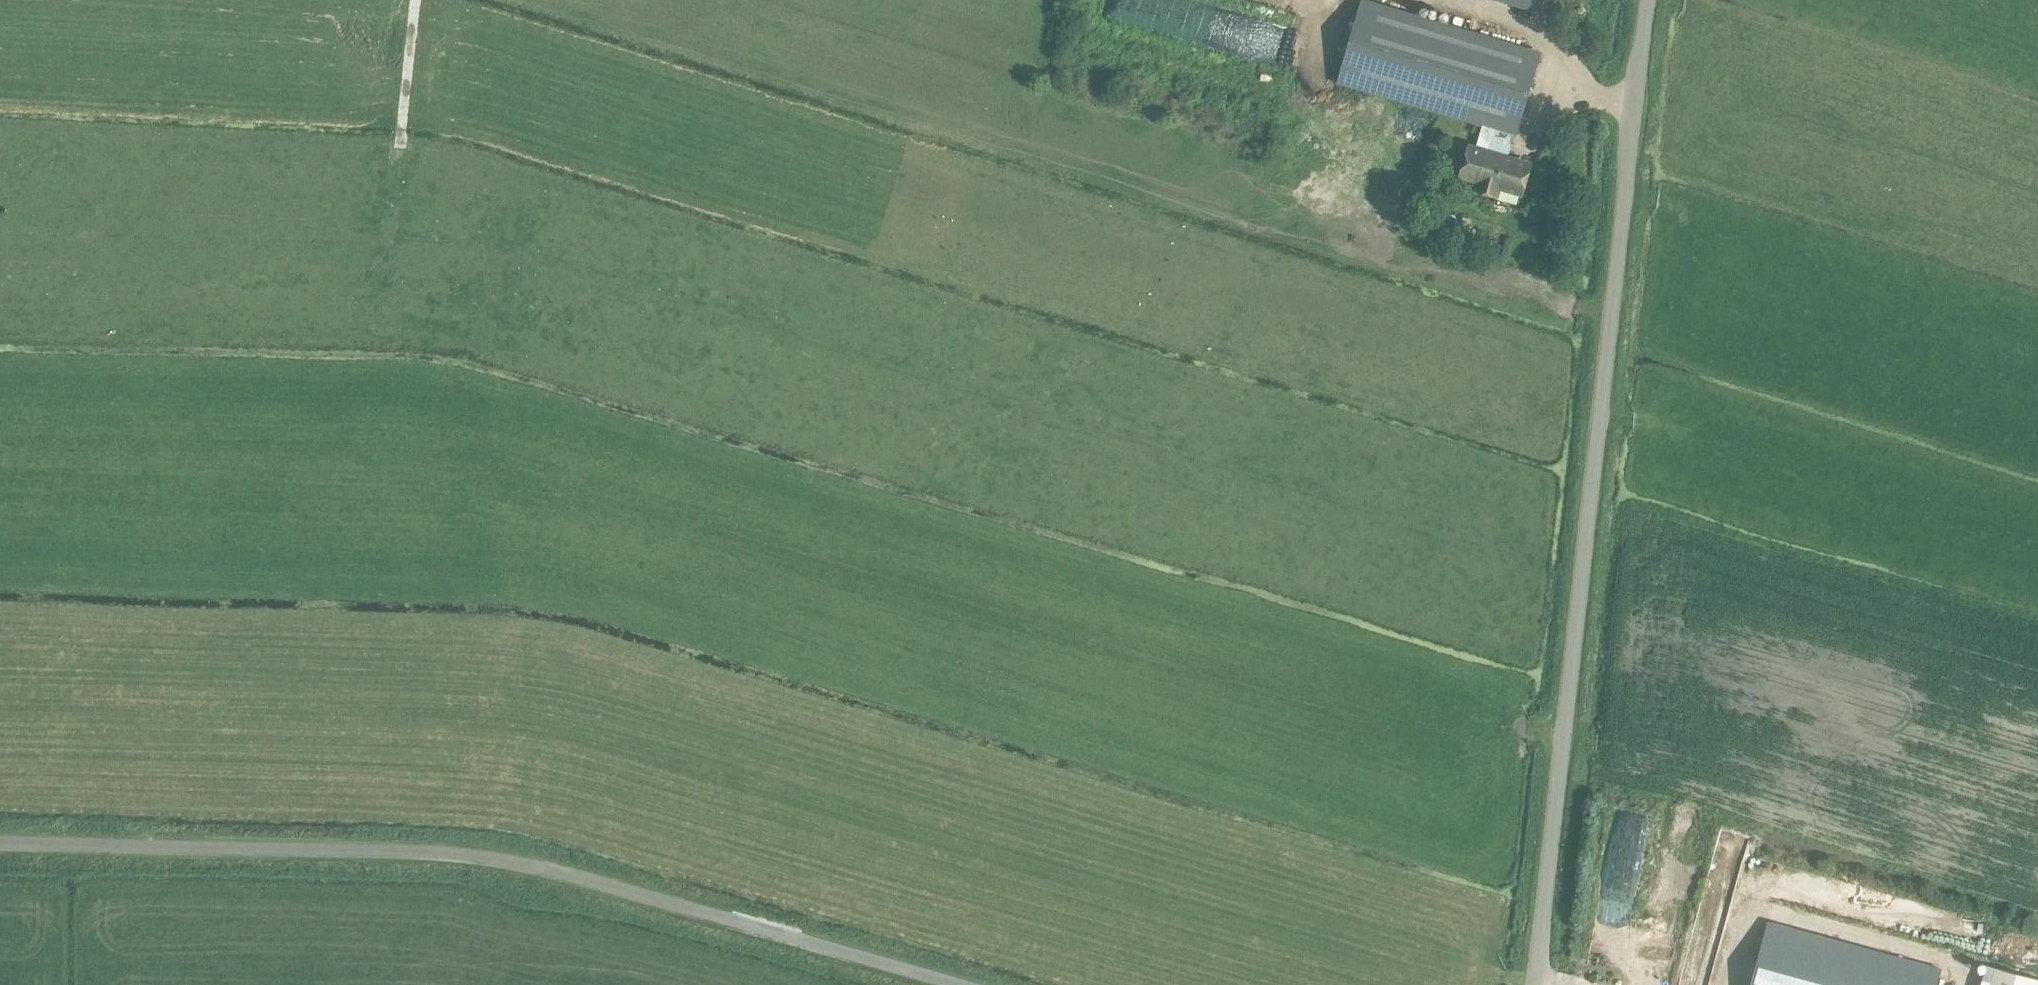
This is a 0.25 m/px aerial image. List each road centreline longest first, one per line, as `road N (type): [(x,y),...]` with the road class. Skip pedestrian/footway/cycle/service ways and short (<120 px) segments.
road 1 (unclassified): [(1535,984),(1618,0)]
road 2 (unclassified): [(0,850),(339,848),(596,889),(938,984)]

